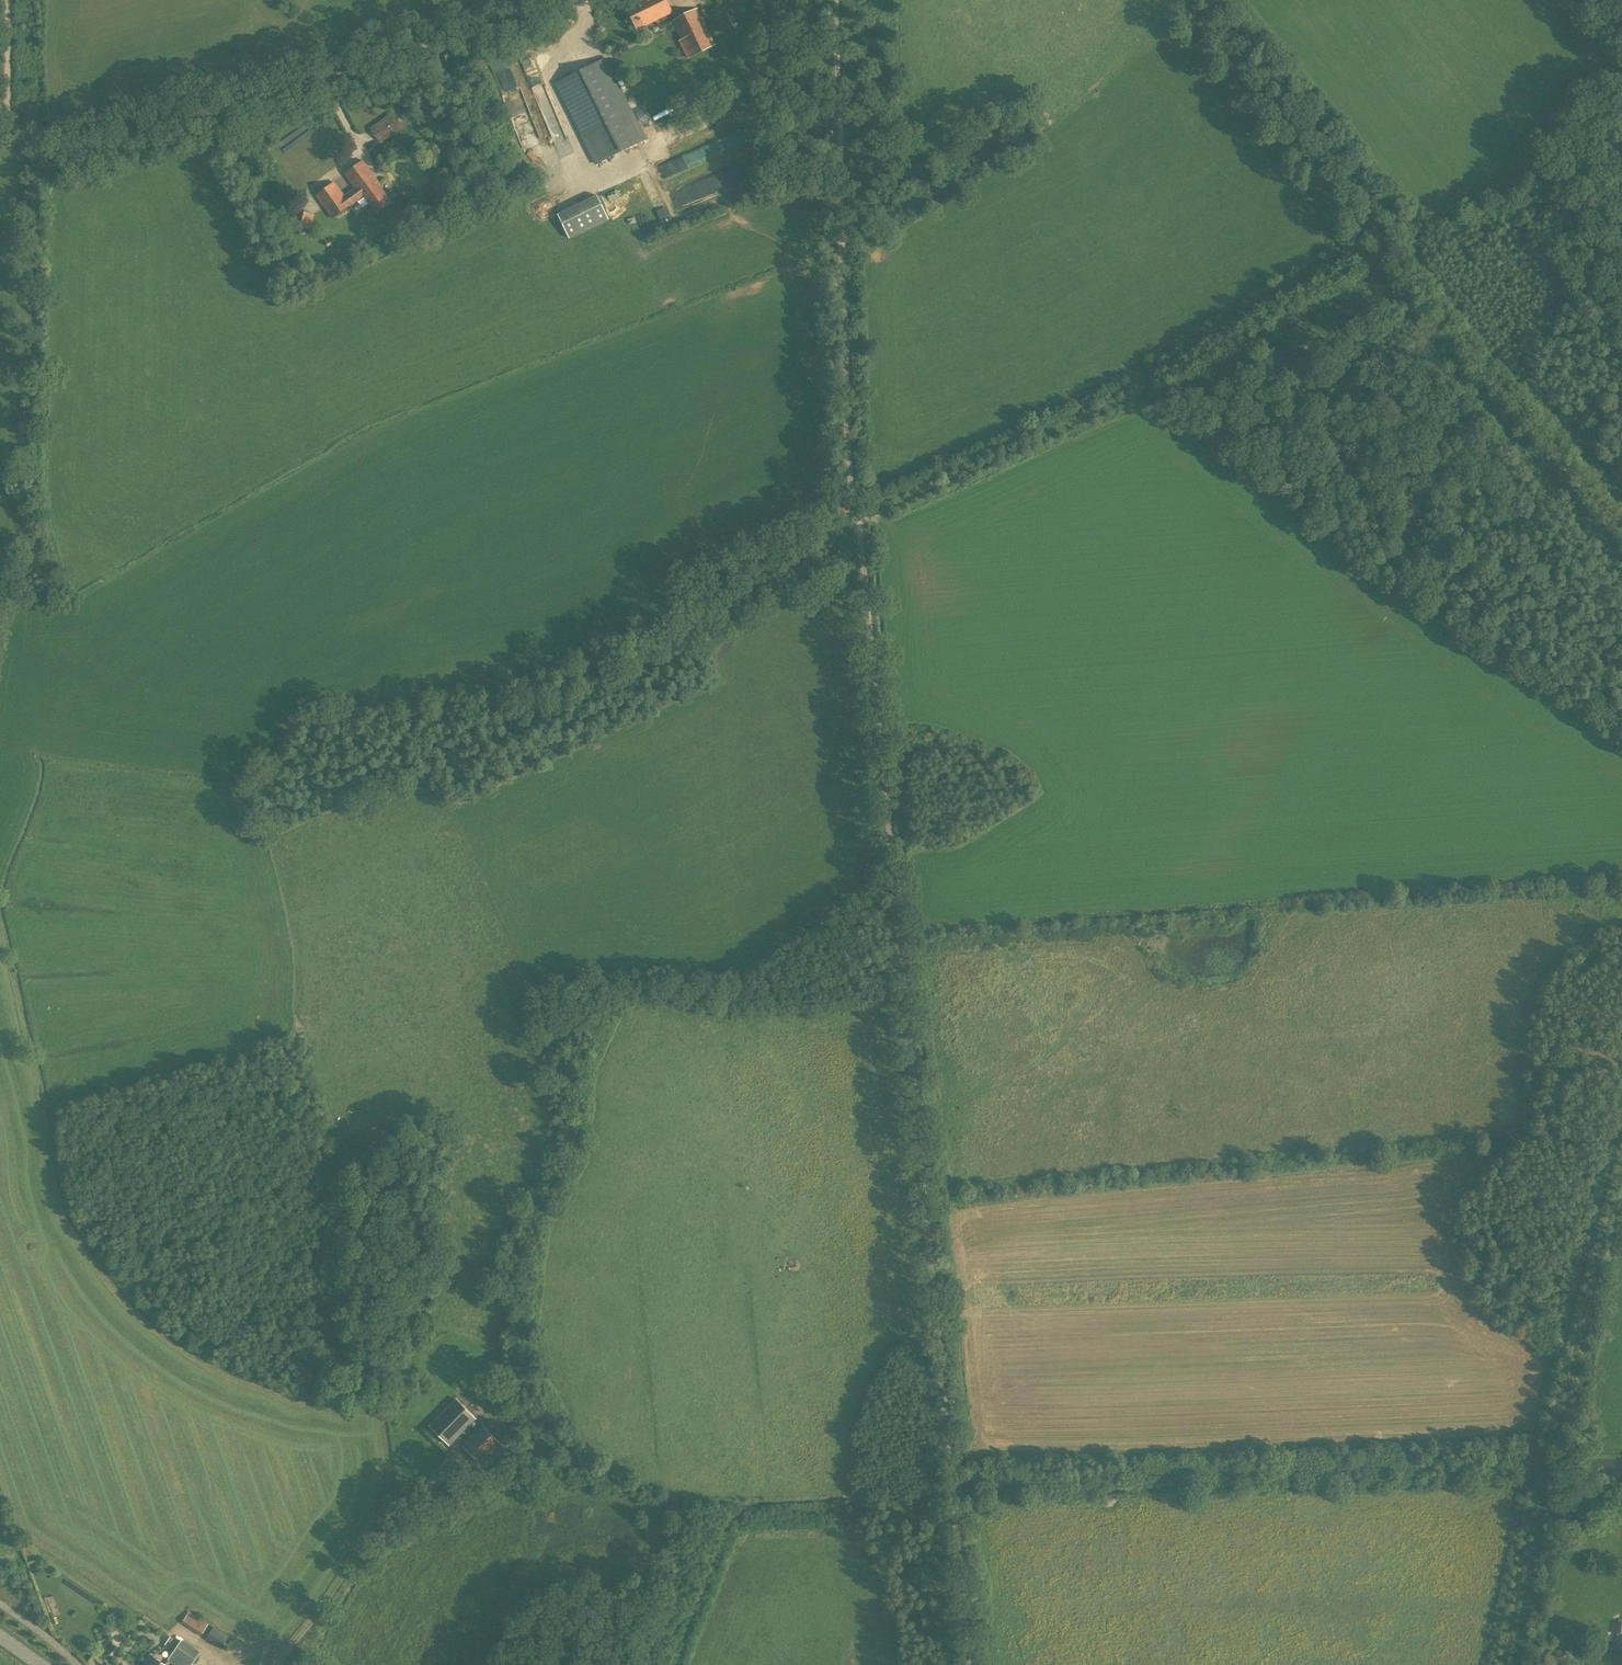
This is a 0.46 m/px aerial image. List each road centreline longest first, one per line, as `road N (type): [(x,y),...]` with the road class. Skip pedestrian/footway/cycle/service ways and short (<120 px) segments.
road 1 (track): [(857,515),(967,1664)]
road 2 (track): [(10,0),(11,126),(25,140),(64,153),(479,47),(584,0)]
road 3 (track): [(857,515),(1063,428),(1375,258)]
road 4 (track): [(837,0),(857,515)]
road 5 (track): [(1503,1664),(1541,1464),(1621,1168)]
road 6 (track): [(1621,529),(1393,262),(1375,258)]
road 7 (track): [(1372,247),(1220,0)]

